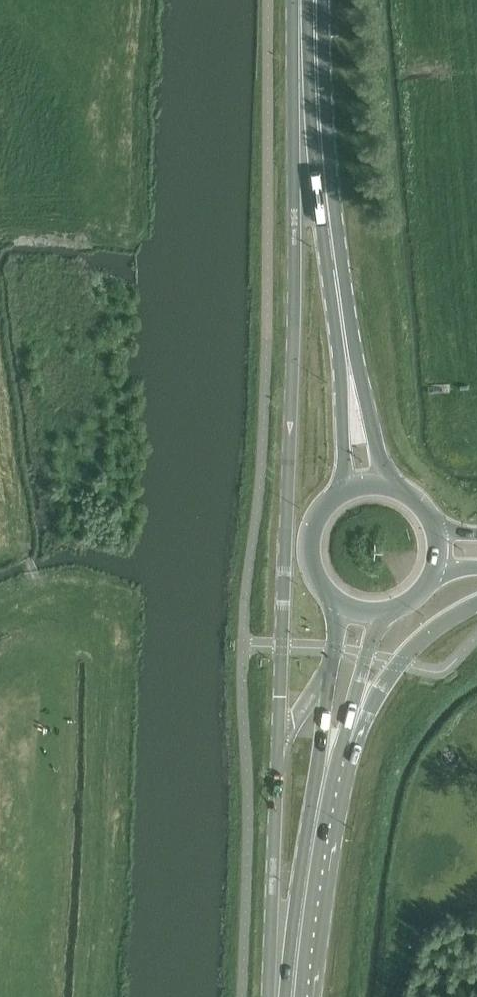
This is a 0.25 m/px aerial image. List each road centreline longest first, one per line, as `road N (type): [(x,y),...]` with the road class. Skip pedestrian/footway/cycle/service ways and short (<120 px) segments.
road 1 (primary): [(314,0),(320,154),(345,347)]
road 2 (primary): [(345,607),(326,704),(325,802)]
road 3 (primary): [(301,996),(325,802)]
road 4 (primary): [(354,731),(410,652),(476,606)]
road 5 (primary): [(345,347),(345,492)]
road 6 (primary): [(386,486),(345,347)]
road 7 (primary): [(345,492),(322,510),(311,552),(320,581),(345,607)]
road 8 (primary): [(354,731),(382,613)]

